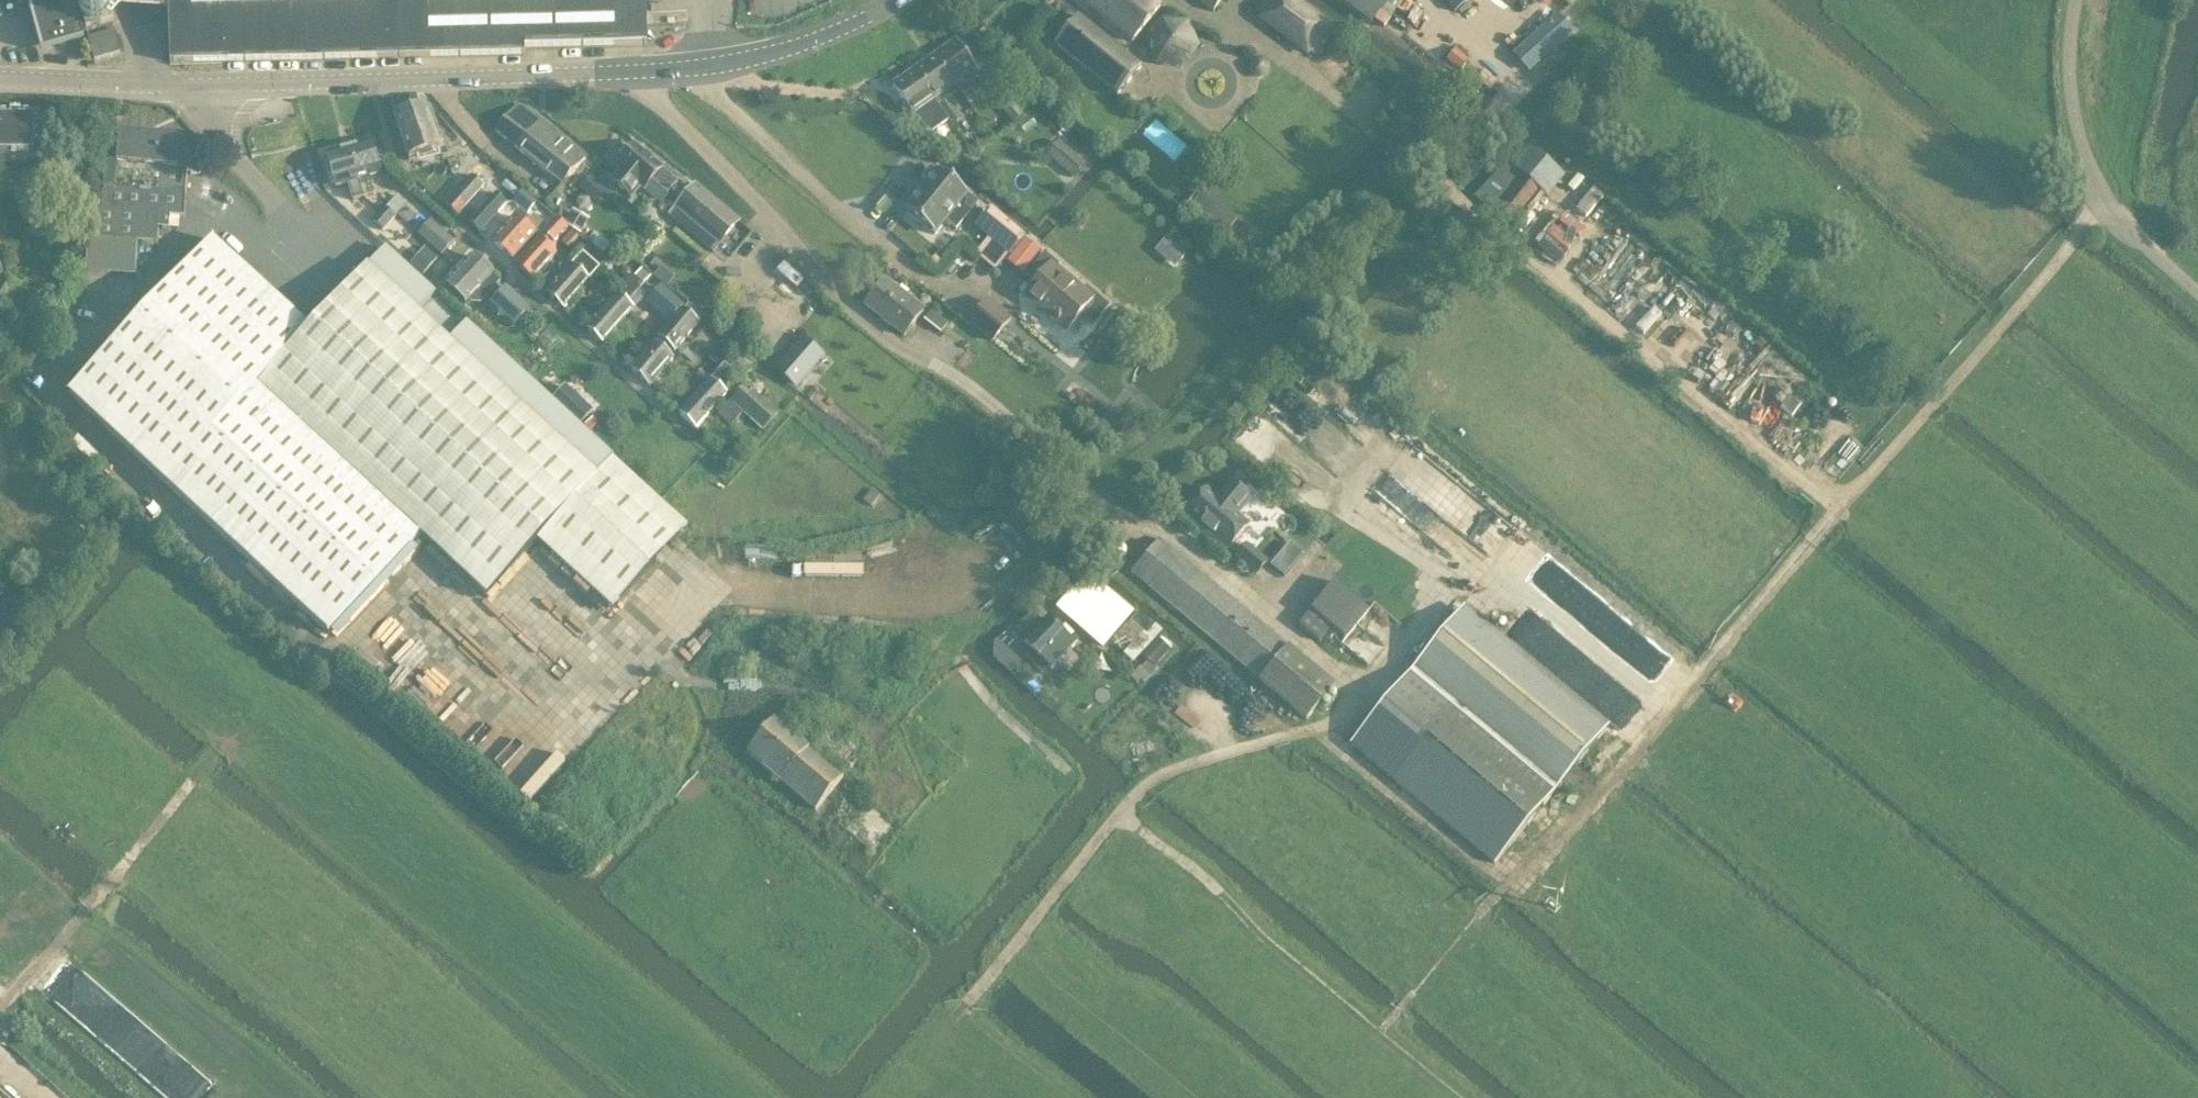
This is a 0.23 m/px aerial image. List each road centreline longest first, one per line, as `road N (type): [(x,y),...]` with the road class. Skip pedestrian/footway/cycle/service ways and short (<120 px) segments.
road 1 (tertiary): [(0,83),(208,85),(705,66),(820,39),(898,0)]
road 2 (track): [(1464,1097),(1213,882),(1120,814),(961,1011)]
road 3 (track): [(1120,814),(1167,774),(1342,719),(1363,695),(1180,541),(1097,500)]
road 4 (track): [(1835,510),(1521,882),(1482,915)]
road 5 (track): [(967,613),(1097,500)]

